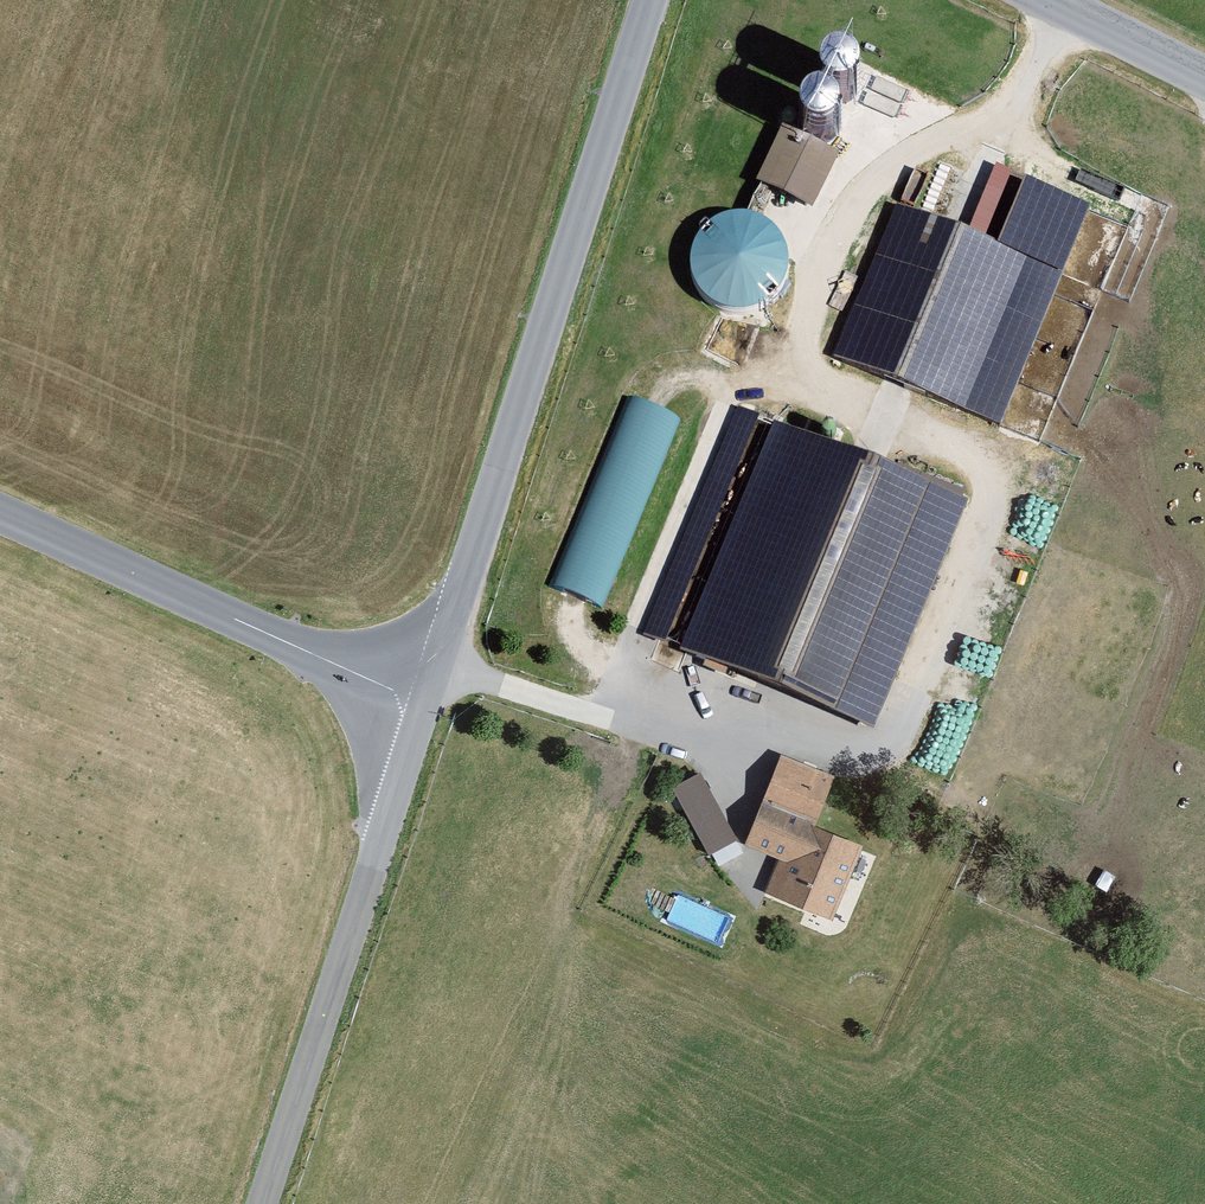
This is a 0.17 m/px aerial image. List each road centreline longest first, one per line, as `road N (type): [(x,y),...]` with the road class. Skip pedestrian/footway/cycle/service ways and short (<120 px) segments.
road 1 (tertiary): [(649,0),(425,704)]
road 2 (tertiary): [(425,704),(263,1203)]
road 3 (tertiary): [(0,511),(425,704)]
road 4 (tertiary): [(1204,77),(1050,0)]

